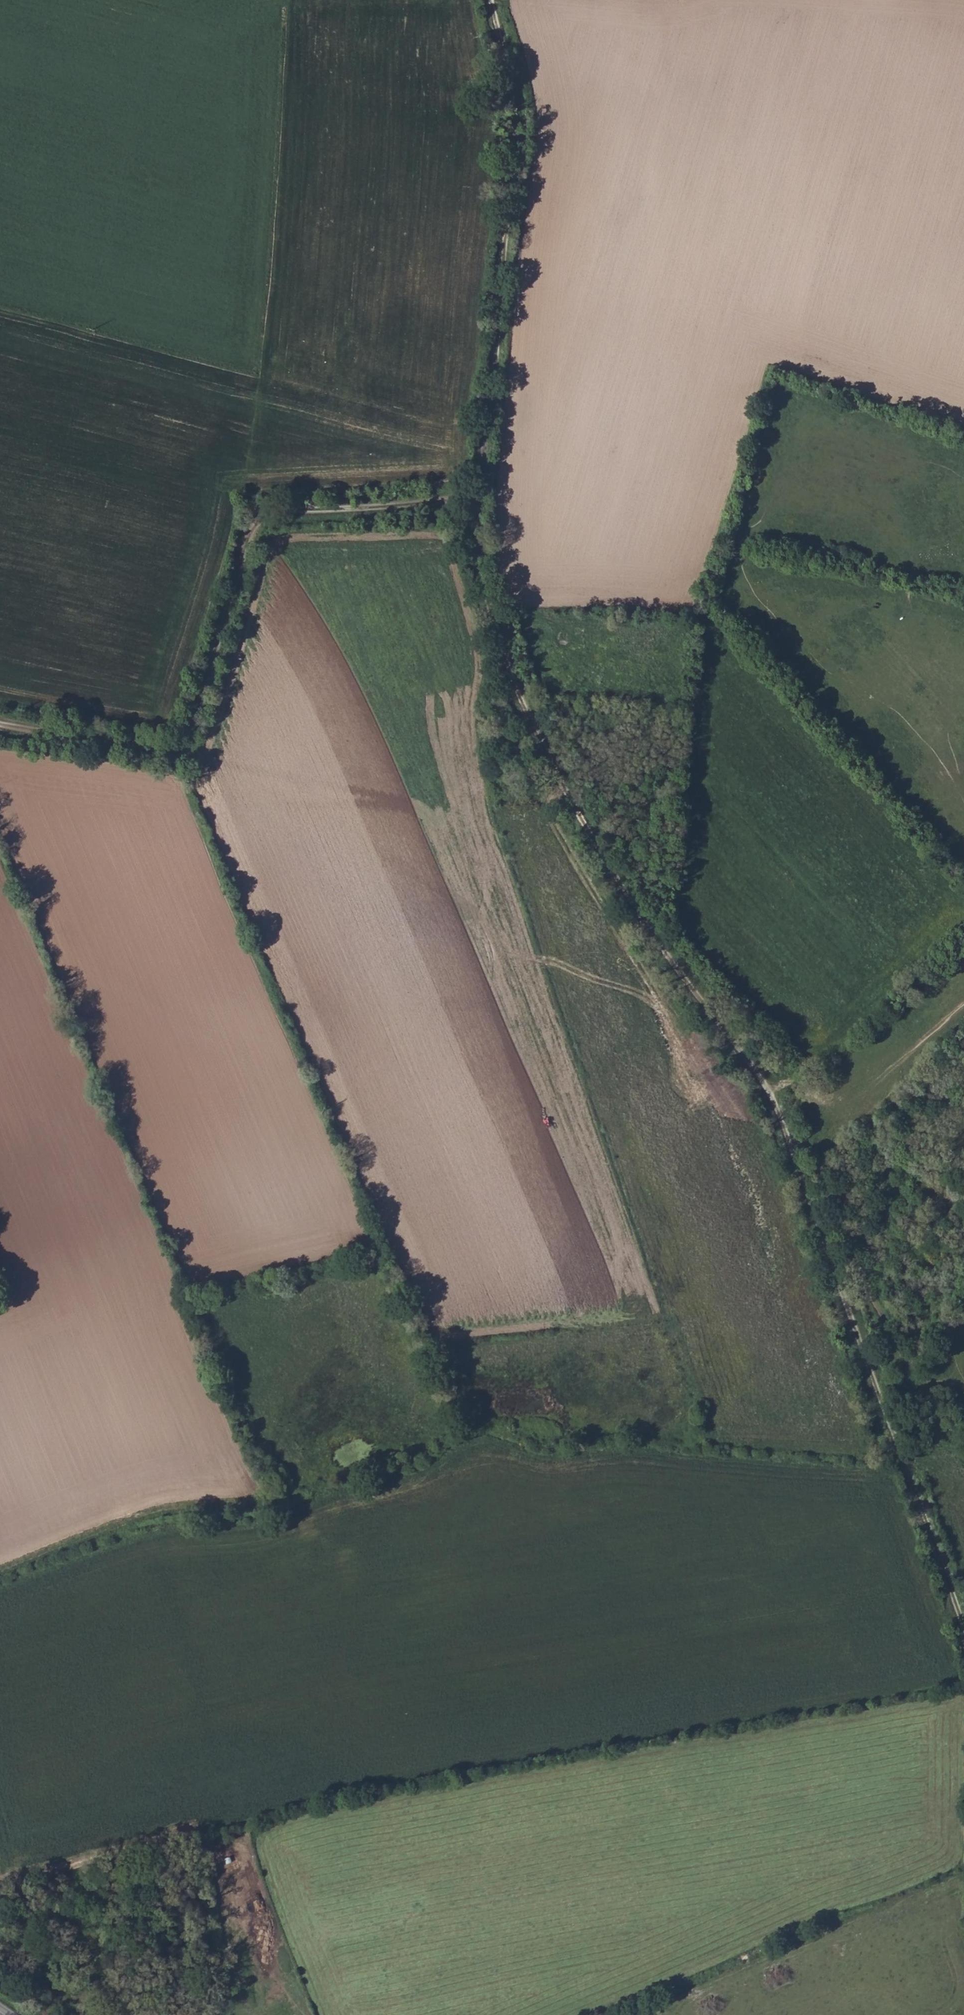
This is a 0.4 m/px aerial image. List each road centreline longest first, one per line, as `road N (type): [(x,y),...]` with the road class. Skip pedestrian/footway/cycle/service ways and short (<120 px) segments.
road 1 (track): [(963,1624),(770,1088),(646,929),(512,688),(483,576),(474,502)]
road 2 (track): [(474,502),(264,516),(246,544),(190,733),(171,749),(0,723)]
road 3 (track): [(474,502),(509,206),(512,104),(490,0)]
road 4 (track): [(0,1903),(49,1869),(182,1832)]

